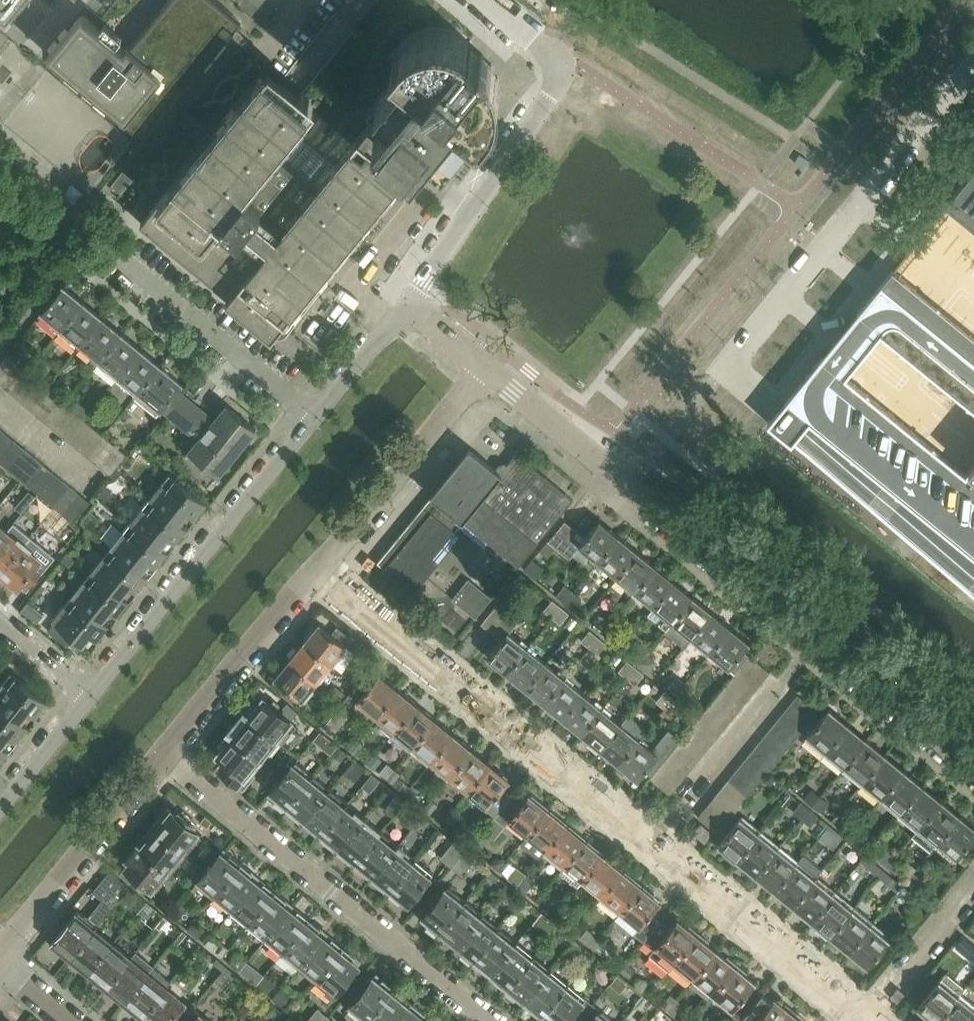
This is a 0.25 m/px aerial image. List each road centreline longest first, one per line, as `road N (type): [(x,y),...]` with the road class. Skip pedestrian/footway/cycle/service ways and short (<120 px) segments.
road 1 (residential): [(864,1020),(313,574)]
road 2 (tertiary): [(973,763),(485,371)]
road 3 (residential): [(318,415),(99,240),(0,355)]
road 4 (residential): [(489,1020),(166,755)]
road 5 (unclassified): [(726,369),(973,65)]
road 6 (tertiary): [(318,415),(90,697)]
road 7 (residential): [(555,50),(562,64),(549,96),(409,304)]
road 8 (tertiary): [(313,574),(485,371)]
road 9 (tertiary): [(0,957),(166,755)]
road 10 (tertiary): [(166,755),(313,574)]
road 11 (residential): [(866,1020),(973,887)]
road 12 (tertiary): [(90,697),(0,809)]
road 13 (tertiary): [(409,304),(318,415)]
road 14 (residential): [(0,405),(97,486)]

